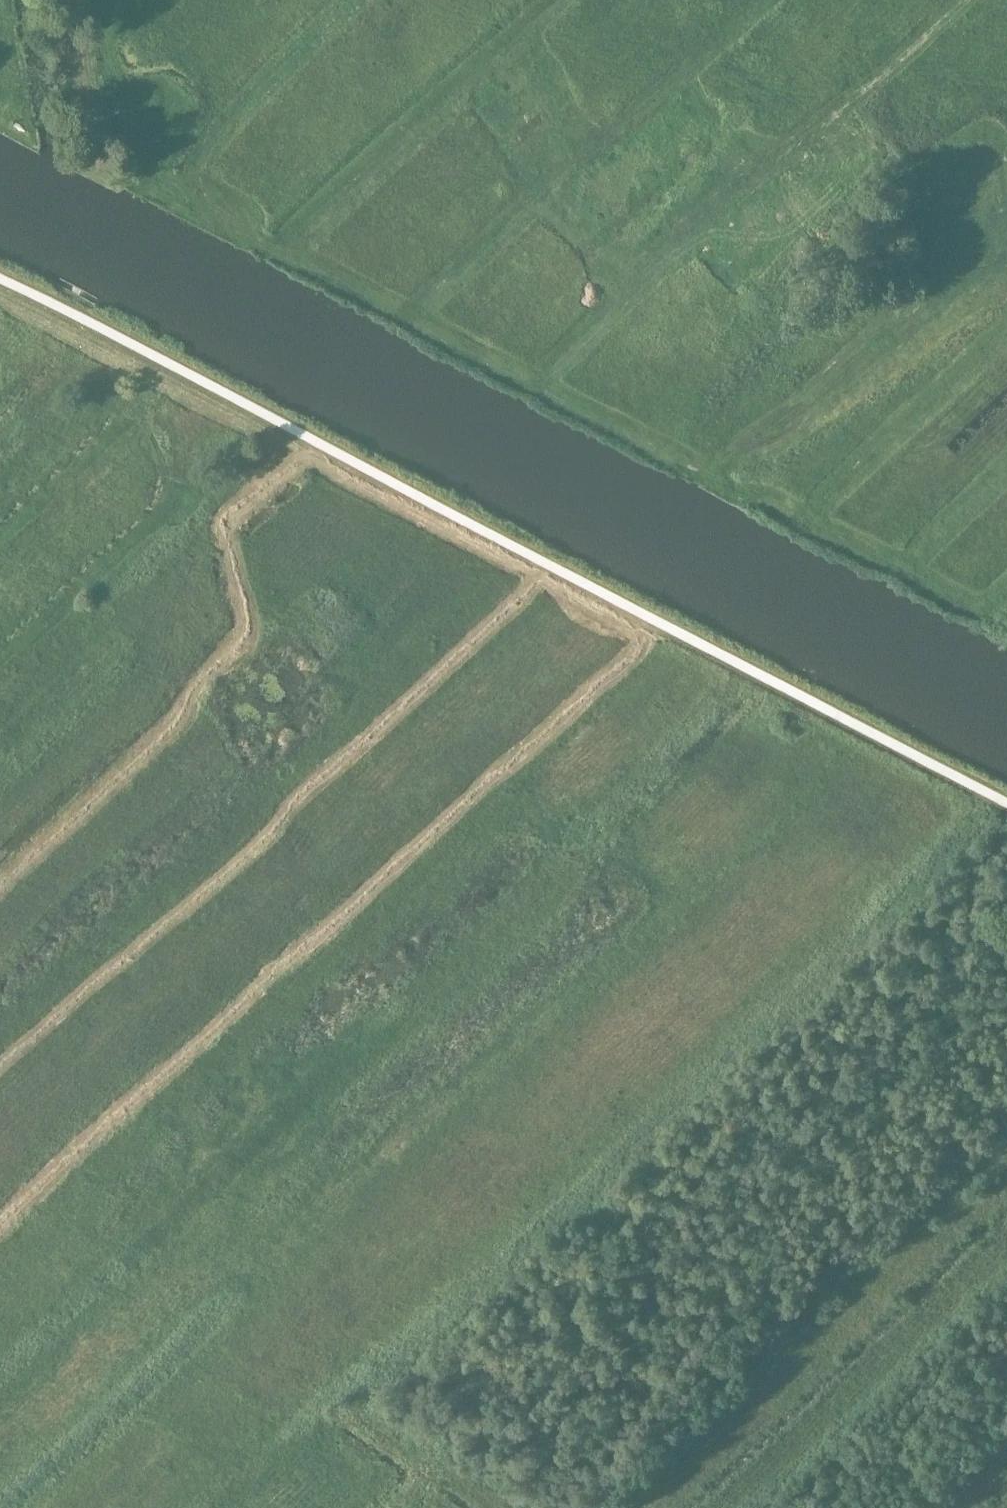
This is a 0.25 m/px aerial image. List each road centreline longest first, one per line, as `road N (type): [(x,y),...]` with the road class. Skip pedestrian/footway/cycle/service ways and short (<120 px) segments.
road 1 (track): [(1006,811),(304,447)]
road 2 (track): [(94,0),(124,125),(149,172),(209,193),(256,244),(345,278),(530,381)]
road 3 (track): [(304,447),(0,290)]

